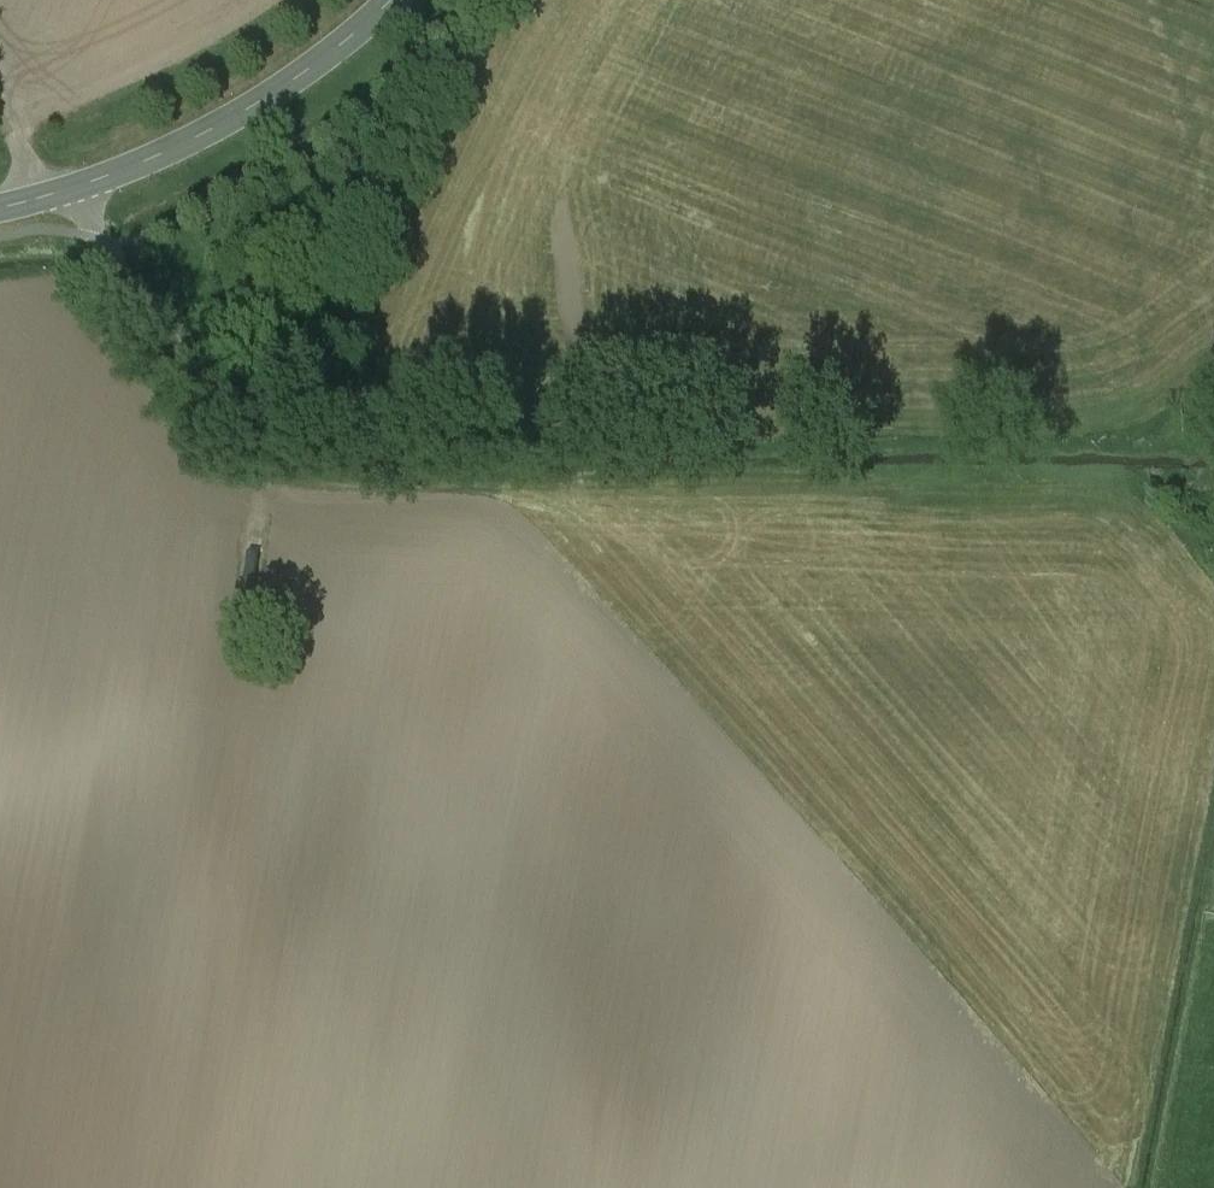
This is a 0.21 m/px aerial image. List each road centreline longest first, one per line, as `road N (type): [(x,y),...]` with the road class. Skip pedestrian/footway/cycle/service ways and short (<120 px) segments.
road 1 (tertiary): [(391,0),(279,92),(199,137),(103,178),(0,208)]

